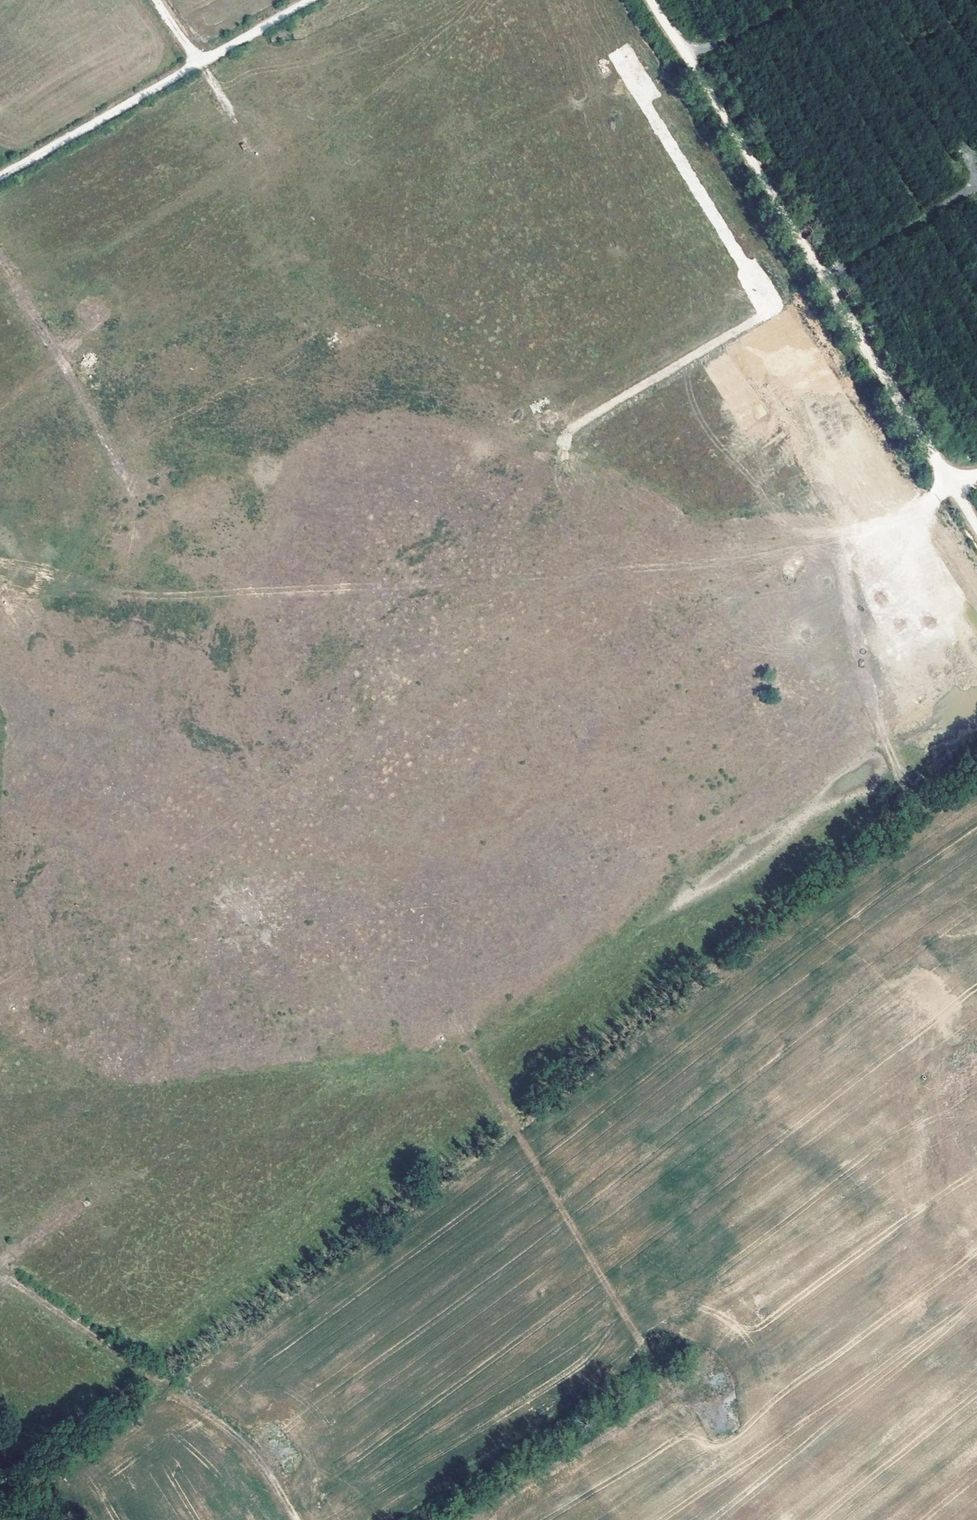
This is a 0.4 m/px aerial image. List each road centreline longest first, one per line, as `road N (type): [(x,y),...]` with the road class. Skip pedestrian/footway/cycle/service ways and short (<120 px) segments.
road 1 (track): [(649,0),(976,526)]
road 2 (track): [(0,1283),(237,1434),(294,1519)]
road 3 (track): [(308,0),(0,181)]

